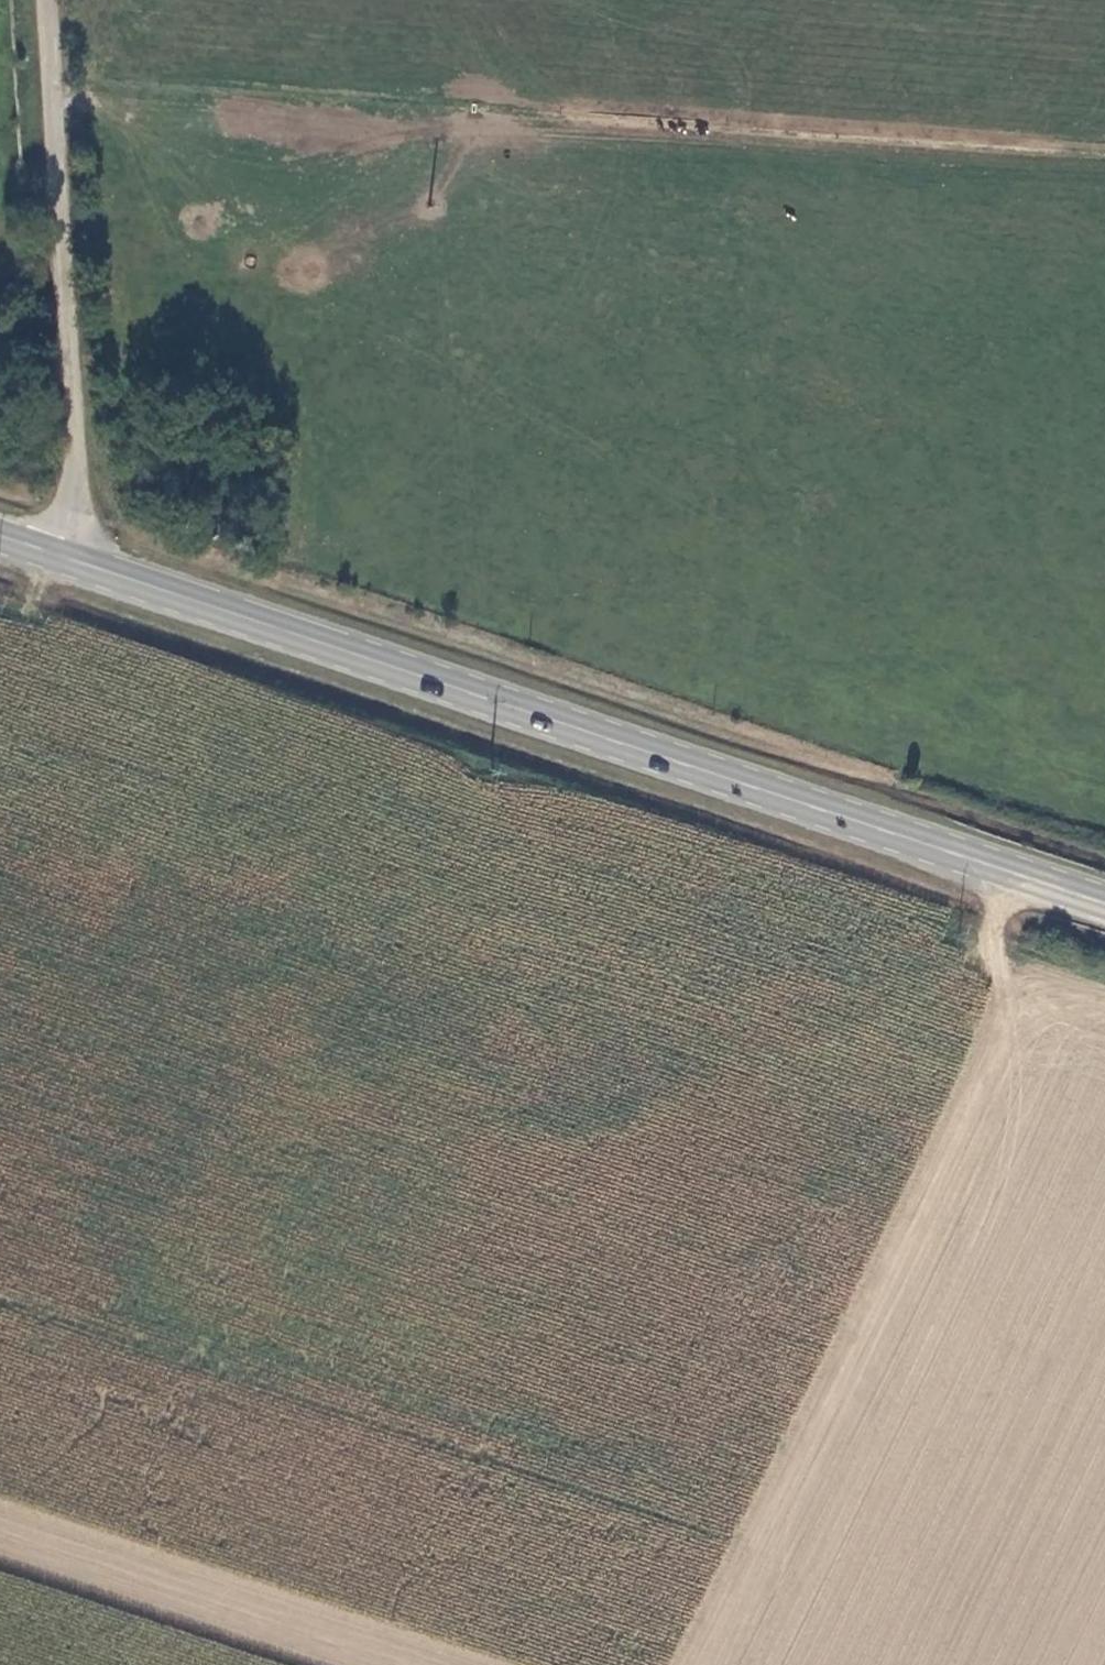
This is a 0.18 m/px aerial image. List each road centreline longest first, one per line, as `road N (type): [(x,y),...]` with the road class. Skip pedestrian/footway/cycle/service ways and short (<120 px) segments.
road 1 (primary): [(1104,904),(61,557)]
road 2 (unclassified): [(59,0),(77,459),(61,557)]

